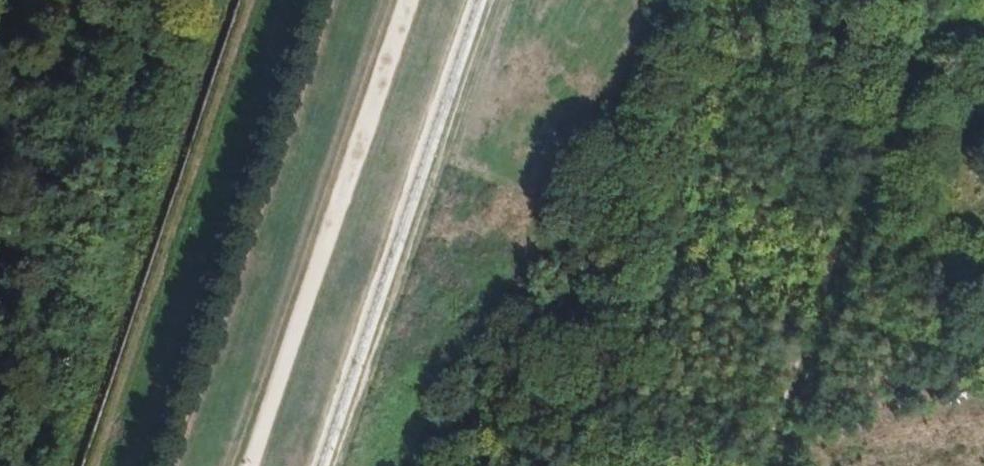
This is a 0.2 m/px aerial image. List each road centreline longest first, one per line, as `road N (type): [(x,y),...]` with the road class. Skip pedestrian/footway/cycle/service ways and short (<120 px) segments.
road 1 (motorway): [(983,336),(775,405),(513,465)]
road 2 (track): [(259,430),(406,0)]

